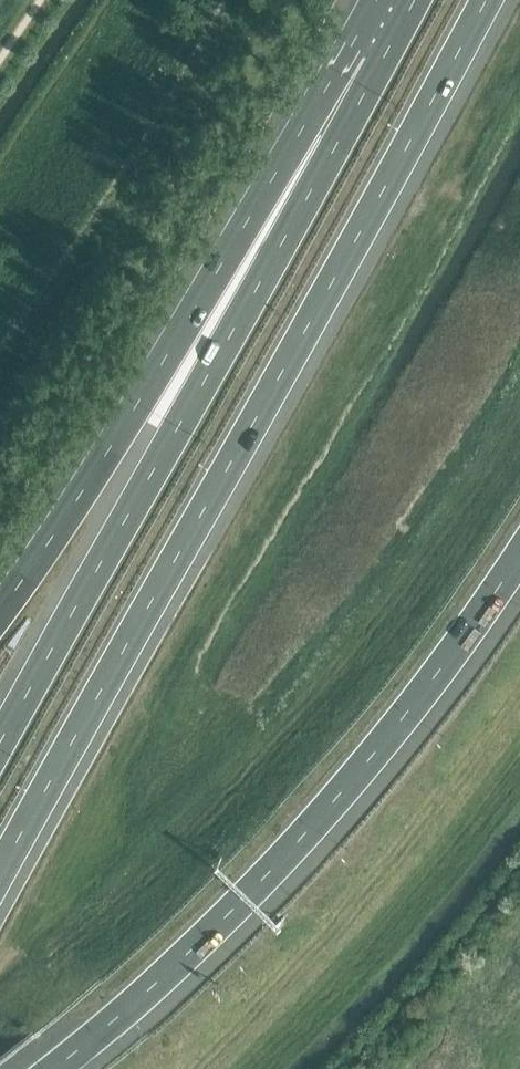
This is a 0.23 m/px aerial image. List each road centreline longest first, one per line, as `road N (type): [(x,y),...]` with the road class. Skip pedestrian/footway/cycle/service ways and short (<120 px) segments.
road 1 (motorway): [(0,885),(482,0)]
road 2 (motorway): [(367,52),(183,416),(0,750)]
road 3 (motorway): [(55,1068),(234,909),(337,797),(414,705),(519,552)]
road 4 (motorway): [(367,52),(272,182),(0,604)]

